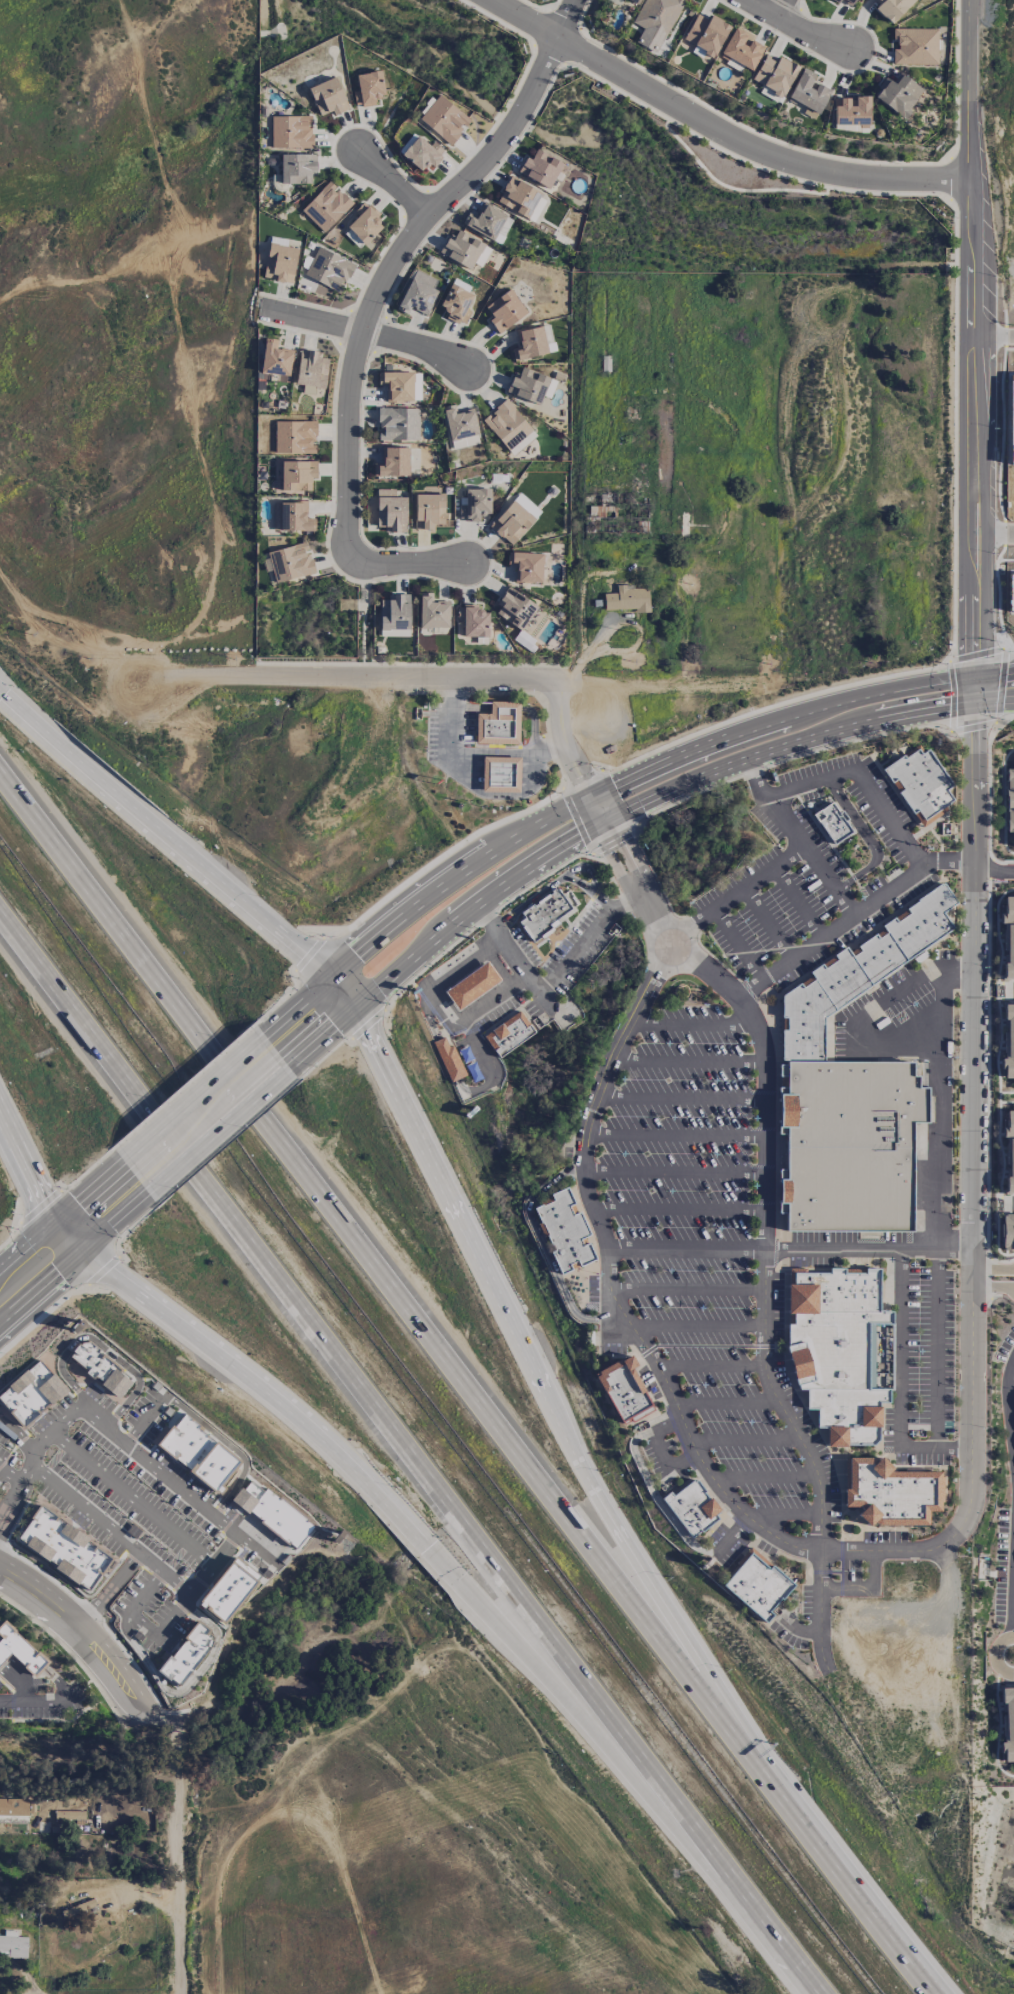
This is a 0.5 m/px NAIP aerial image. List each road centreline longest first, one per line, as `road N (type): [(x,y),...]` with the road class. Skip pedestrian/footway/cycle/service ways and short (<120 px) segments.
road 1 (motorway): [(0,915),(823,1993)]
road 2 (motorway): [(691,1673),(0,780)]
road 3 (residential): [(977,705),(970,1513)]
road 4 (secondary): [(976,678),(966,534),(968,0)]
road 5 (residential): [(354,559),(345,531),(350,371),(374,303),(414,234),(516,127),(575,0)]
road 6 (residential): [(601,808),(565,741),(554,680),(169,677)]
road 7 (motorway): [(583,1470),(353,1008)]
road 8 (tertiary): [(496,0),(742,145),(825,174),(967,181)]
road 9 (residential): [(180,1993),(175,1805),(163,1761),(50,1618),(0,1583)]
road 10 (motorway): [(82,1247),(334,1446),(428,1547)]
road 11 (motorway): [(327,979),(0,696)]
road 12 (primary): [(594,795),(490,852),(386,926),(265,1036)]
road 13 (primary): [(286,1064),(475,904),(607,820)]
road 14 (primary): [(976,678),(765,723),(594,795)]
road 15 (motorway): [(929,1993),(691,1673)]
road 16 (primary): [(607,820),(796,743),(977,705)]
road 17 (motorway): [(428,1547),(628,1743)]
road 18 (motorway): [(691,1673),(665,1602),(583,1470)]
road 19 (residential): [(470,370),(363,332),(260,310)]
road 20 (primary): [(145,1192),(286,1064)]
road 21 (primary): [(265,1036),(124,1164)]
road 22 (motorway): [(0,1117),(42,1204),(82,1247)]

